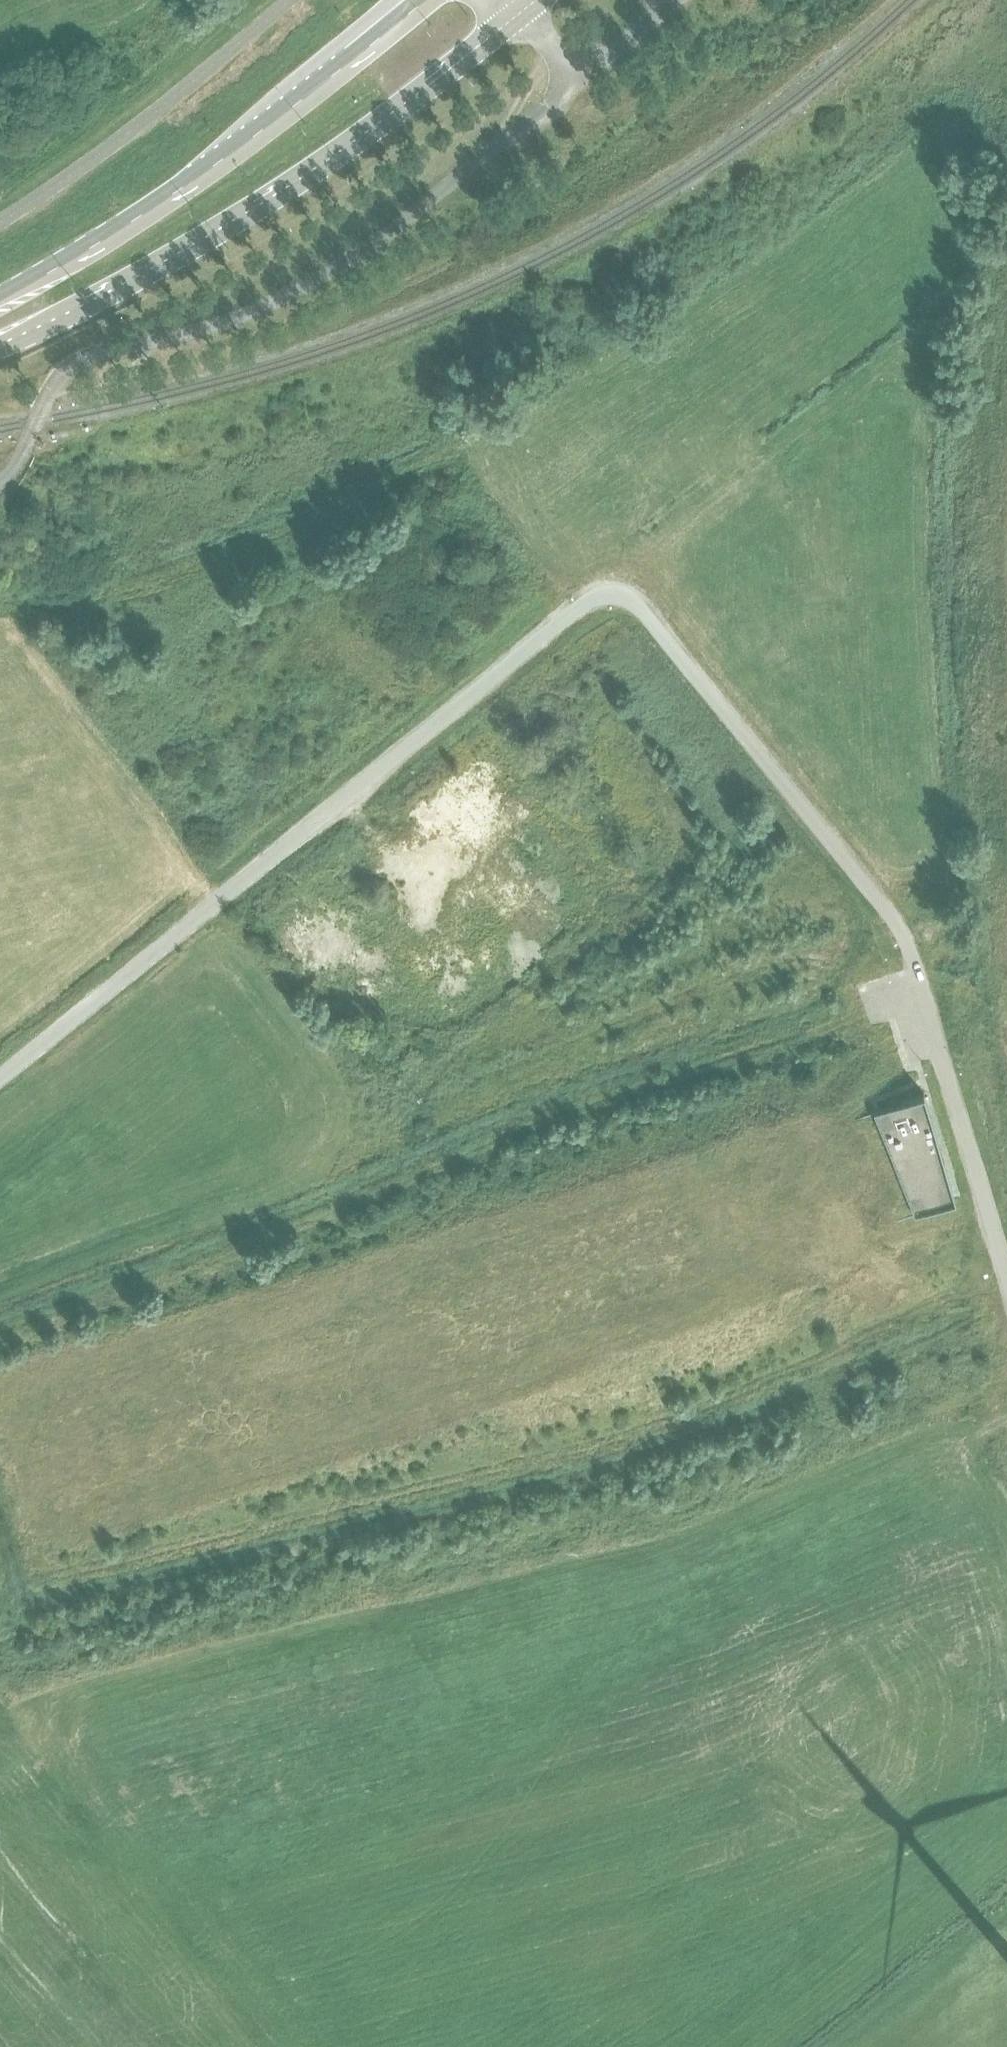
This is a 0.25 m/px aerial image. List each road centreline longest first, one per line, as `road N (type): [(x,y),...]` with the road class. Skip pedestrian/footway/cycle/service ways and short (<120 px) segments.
road 1 (unclassified): [(0,1067),(604,569),(892,918),(1006,1285)]
road 2 (trunk): [(0,1499),(817,1230),(1006,1150)]
road 3 (trunk): [(1006,1082),(780,1166),(0,1418)]
road 4 (unclassified): [(0,482),(61,372),(104,349),(255,309),(341,266),(580,80)]
road 5 (primary): [(0,350),(206,245),(339,154),(526,7)]
road 6 (primary): [(425,0),(210,169),(84,254),(0,299)]
road 7 (unclassified): [(580,80),(676,0)]

